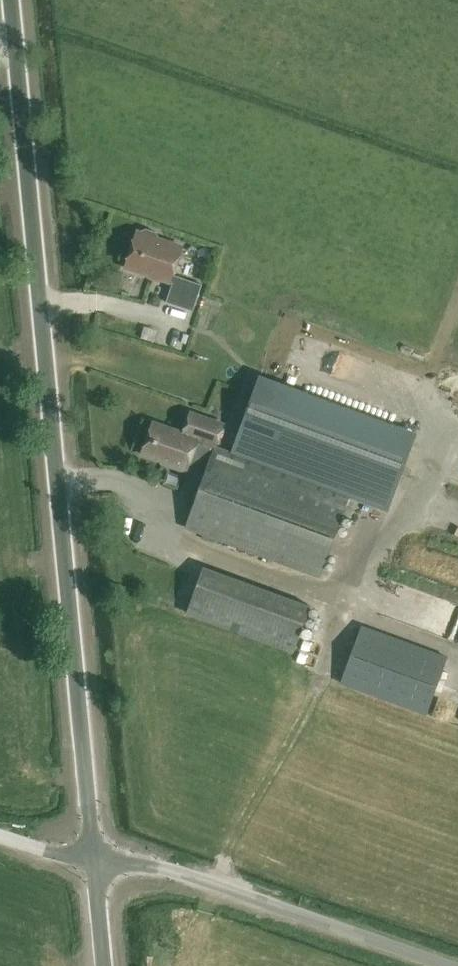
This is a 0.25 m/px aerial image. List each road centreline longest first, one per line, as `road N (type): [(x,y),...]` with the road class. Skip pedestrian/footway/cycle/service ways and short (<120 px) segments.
road 1 (unclassified): [(96,860),(11,0)]
road 2 (unclassified): [(450,965),(176,870),(96,860)]

